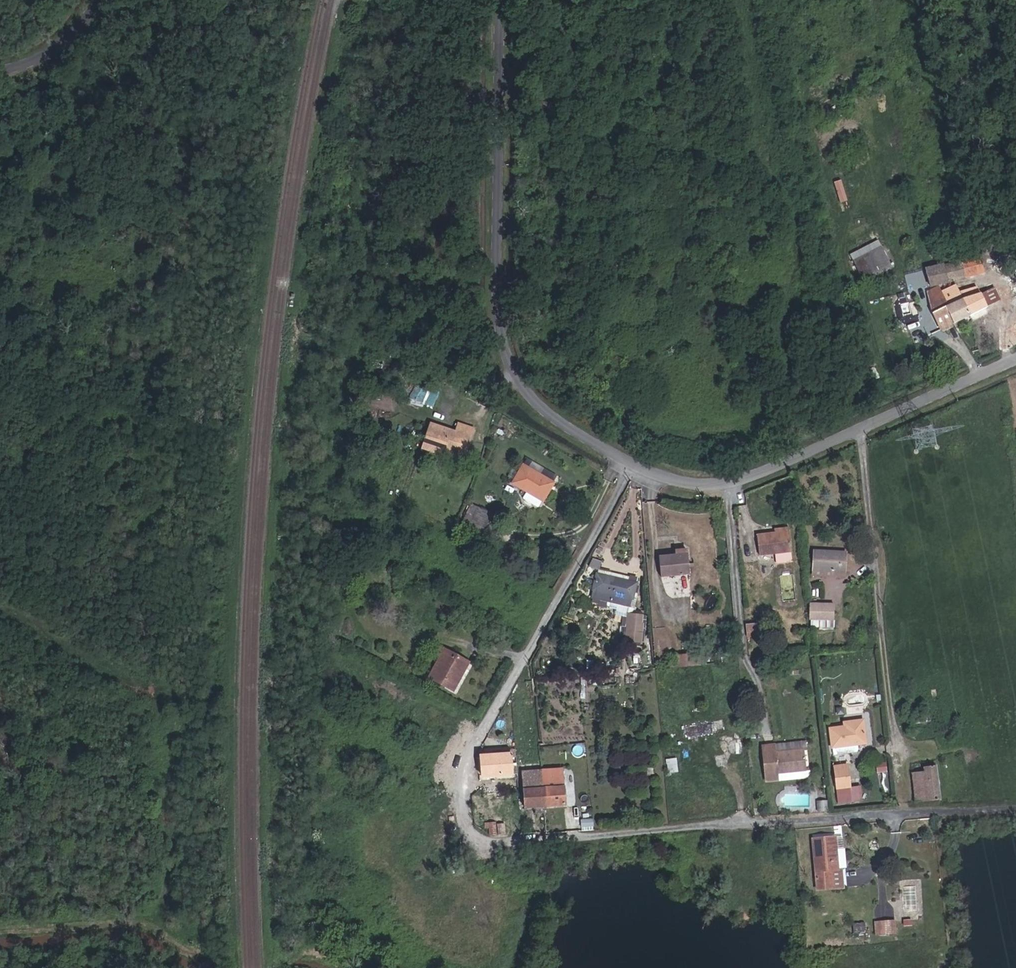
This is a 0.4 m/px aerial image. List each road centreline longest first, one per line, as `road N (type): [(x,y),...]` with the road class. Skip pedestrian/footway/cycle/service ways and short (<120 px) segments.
road 1 (residential): [(1015,808),(518,842),(470,830),(459,782),(468,760),(632,466)]
road 2 (residential): [(498,0),(498,332),(521,388),(568,429),(632,466)]
road 3 (residential): [(859,431),(898,745)]
road 4 (residential): [(726,485),(743,641),(767,731)]
road 5 (residential): [(859,431),(1015,360)]
road 6 (residential): [(726,485),(859,431)]
road 7 (residential): [(0,75),(52,55),(97,0)]

